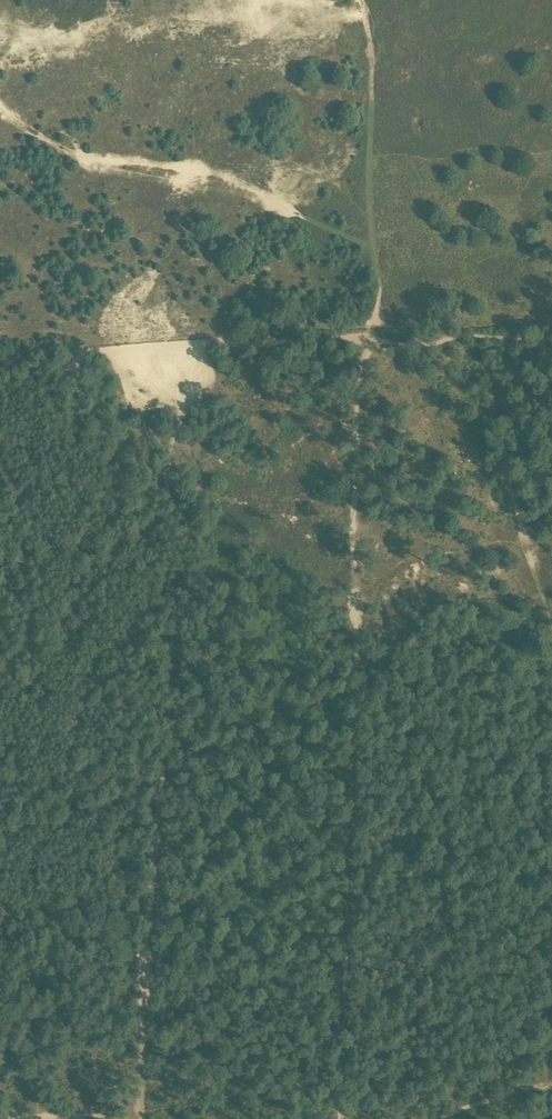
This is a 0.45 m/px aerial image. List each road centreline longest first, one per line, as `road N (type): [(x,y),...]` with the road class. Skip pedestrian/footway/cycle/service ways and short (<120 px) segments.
road 1 (track): [(0,384),(59,375),(91,355),(131,349),(339,338),(551,341)]

